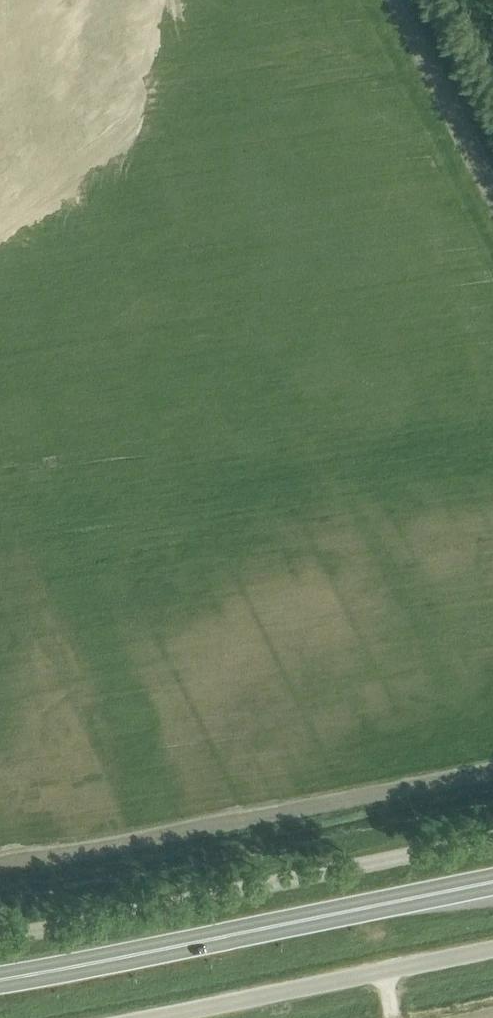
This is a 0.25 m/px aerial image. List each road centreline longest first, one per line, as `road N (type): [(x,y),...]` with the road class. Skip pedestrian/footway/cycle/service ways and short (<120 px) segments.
road 1 (unclassified): [(0,934),(492,829)]
road 2 (trunk): [(0,975),(492,878)]
road 3 (unclassified): [(151,1017),(492,949)]

